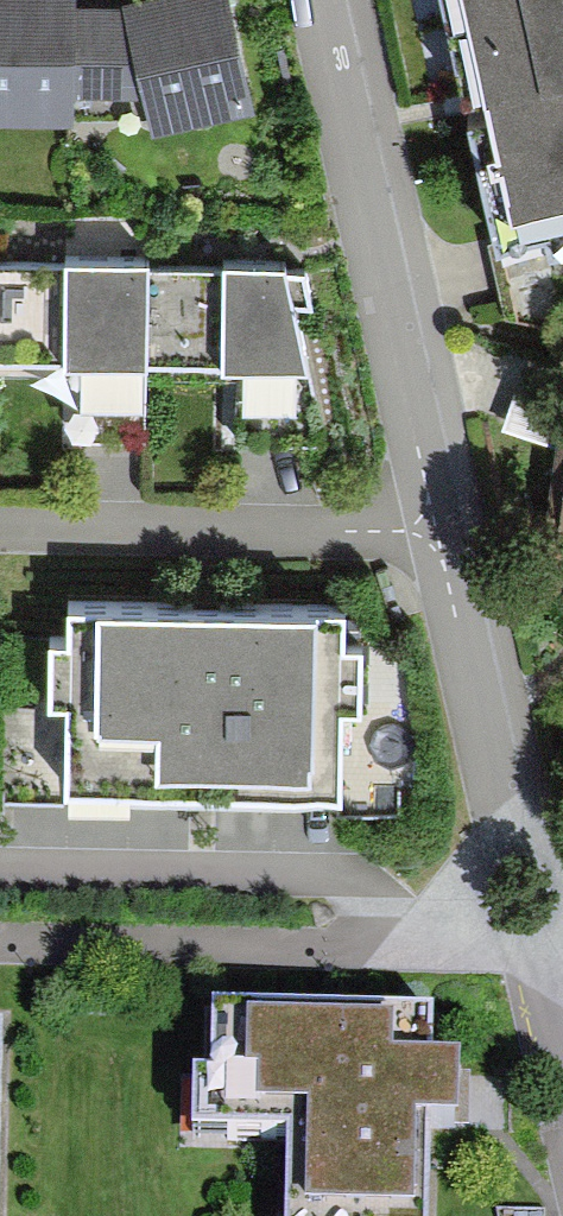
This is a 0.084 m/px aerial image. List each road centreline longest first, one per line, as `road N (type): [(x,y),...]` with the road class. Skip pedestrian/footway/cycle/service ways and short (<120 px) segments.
road 1 (residential): [(439,537),(321,0)]
road 2 (residential): [(0,527),(439,537)]
road 3 (residential): [(523,911),(439,537)]
road 4 (residential): [(562,1087),(523,911)]

